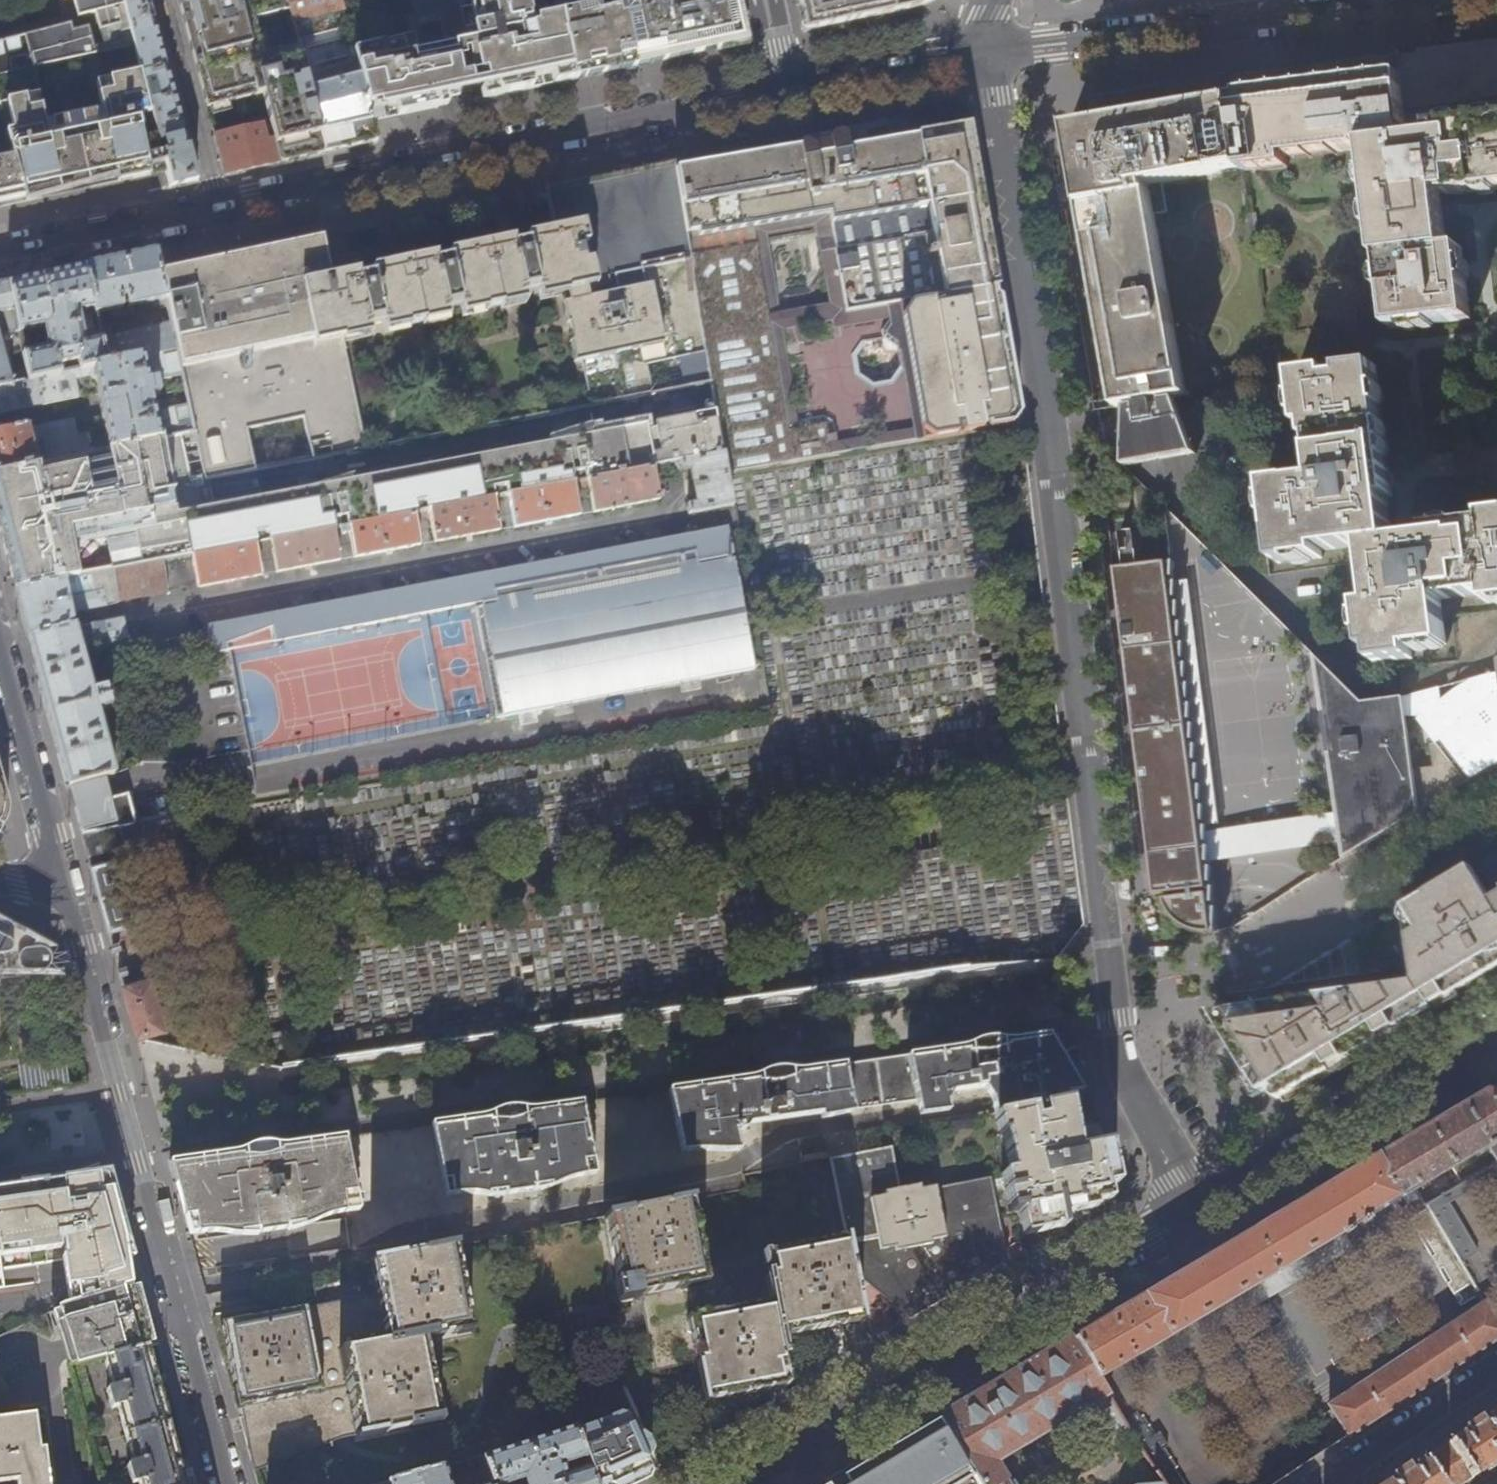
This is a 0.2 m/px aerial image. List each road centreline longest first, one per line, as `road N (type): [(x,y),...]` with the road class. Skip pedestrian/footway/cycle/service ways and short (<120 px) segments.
road 1 (residential): [(1206,1207),(1122,1060),(991,53)]
road 2 (residential): [(0,633),(680,505)]
road 3 (residential): [(64,891),(226,1483)]
road 4 (residential): [(220,210),(782,87)]
road 5 (residential): [(1206,1207),(743,1483)]
road 6 (residential): [(991,53),(1402,0)]
road 7 (residential): [(1496,1029),(1206,1207)]
road 8 (residential): [(64,891),(0,655)]
road 9 (residential): [(0,256),(220,210)]
road 10 (residential): [(165,0),(220,210)]
road 11 (residential): [(782,87),(991,53)]
road 12 (residential): [(1325,1483),(1496,1371)]

